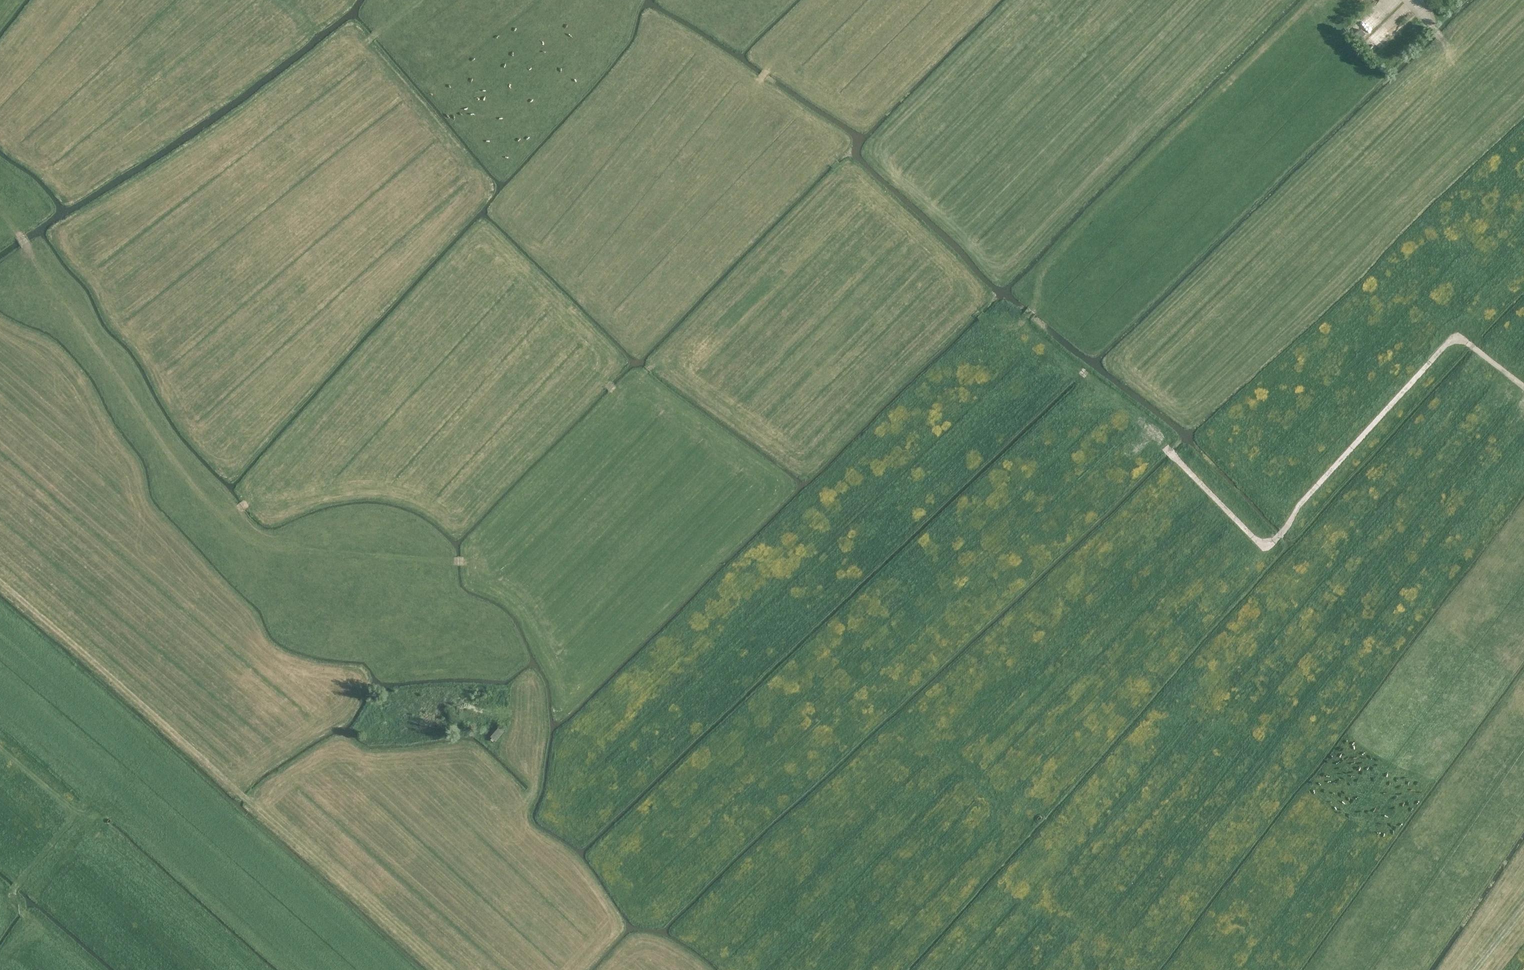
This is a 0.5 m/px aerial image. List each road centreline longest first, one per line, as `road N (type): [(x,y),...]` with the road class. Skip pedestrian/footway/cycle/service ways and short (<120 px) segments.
road 1 (track): [(1433,363),(1461,333),(1523,383)]

